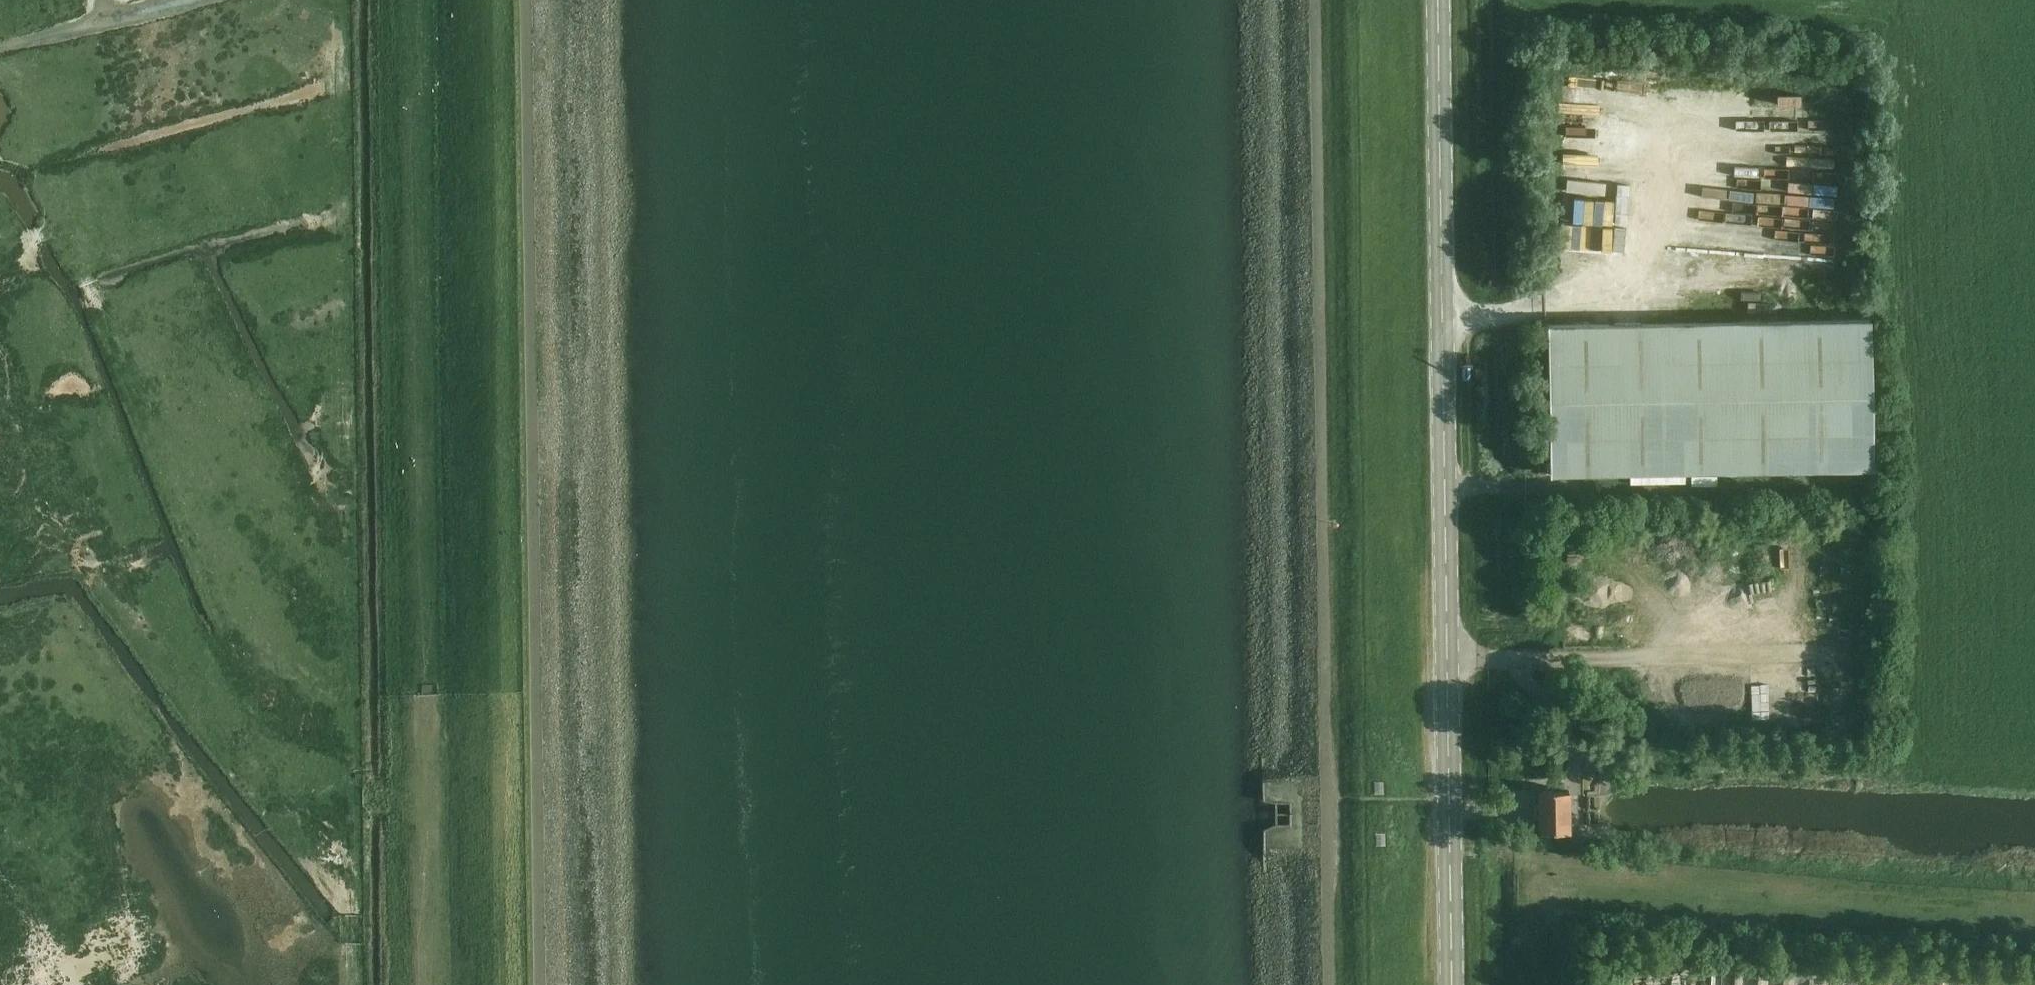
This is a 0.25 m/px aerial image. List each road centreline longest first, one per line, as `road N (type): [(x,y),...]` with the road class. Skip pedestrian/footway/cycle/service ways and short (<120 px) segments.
road 1 (tertiary): [(1451,984),(1440,0)]
road 2 (track): [(2034,889),(1599,859)]

